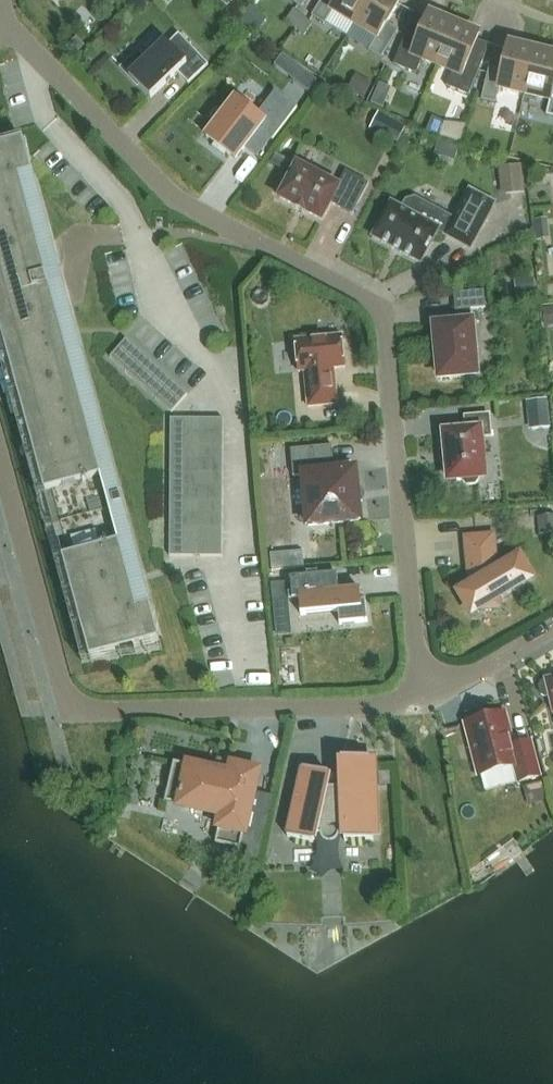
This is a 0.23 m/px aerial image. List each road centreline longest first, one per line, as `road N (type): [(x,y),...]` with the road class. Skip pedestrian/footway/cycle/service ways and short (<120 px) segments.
road 1 (residential): [(0,29),(165,193),(377,312),(414,697)]
road 2 (residential): [(414,697),(63,708),(0,479)]
road 3 (residential): [(552,616),(414,697)]

